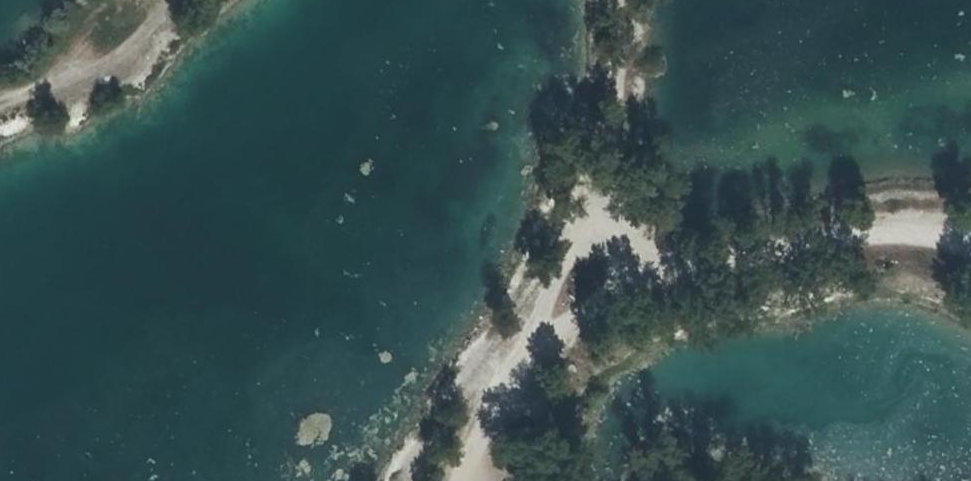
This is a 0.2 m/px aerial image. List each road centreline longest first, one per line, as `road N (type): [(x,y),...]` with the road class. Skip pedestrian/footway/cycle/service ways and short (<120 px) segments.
road 1 (track): [(476,480),(496,413),(534,339),(606,292),(769,249),(855,238),(924,237),(970,248)]
road 2 (track): [(0,115),(119,55),(173,0)]

